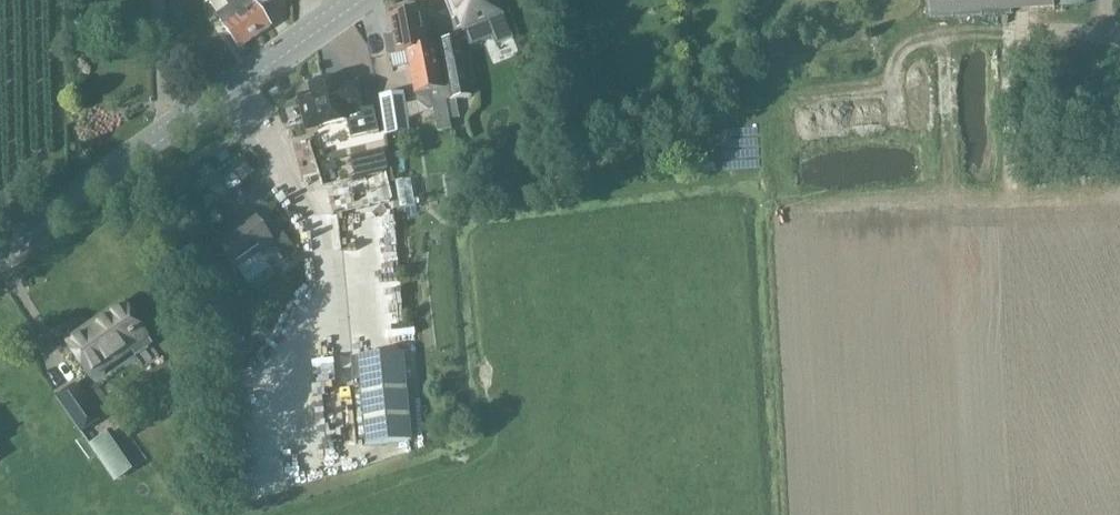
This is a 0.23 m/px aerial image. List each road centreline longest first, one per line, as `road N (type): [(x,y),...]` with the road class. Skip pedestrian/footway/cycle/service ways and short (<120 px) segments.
road 1 (tertiary): [(0,247),(354,0)]

